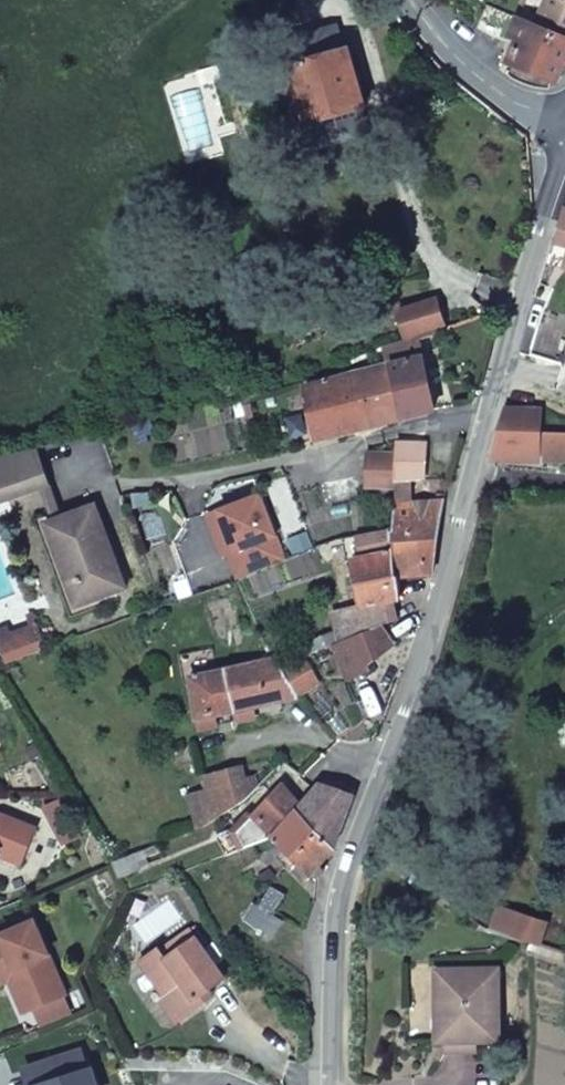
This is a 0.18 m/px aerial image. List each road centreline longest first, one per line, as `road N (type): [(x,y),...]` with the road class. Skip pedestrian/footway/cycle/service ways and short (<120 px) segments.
road 1 (residential): [(334,1084),(333,926),(412,691),(556,182),(562,113)]
road 2 (tertiary): [(562,113),(535,110),(495,85),(416,0)]

